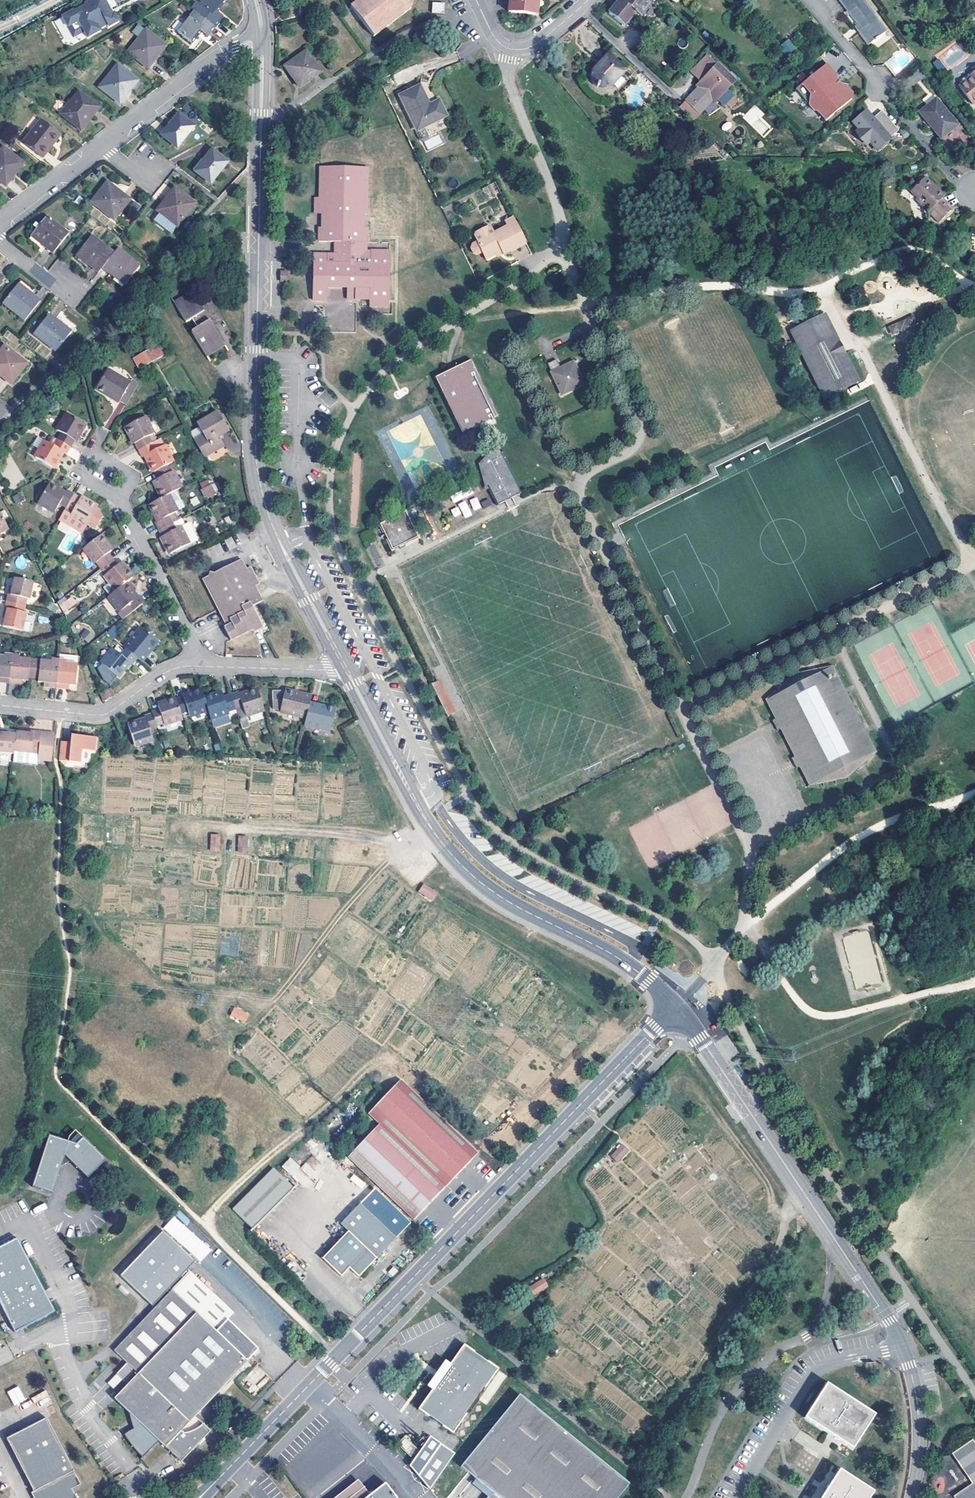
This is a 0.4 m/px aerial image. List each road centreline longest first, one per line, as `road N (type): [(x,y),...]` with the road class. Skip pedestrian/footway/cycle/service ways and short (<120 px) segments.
road 1 (tertiary): [(676,1007),(201,1497)]
road 2 (tertiary): [(261,40),(256,447),(278,539)]
road 3 (tertiary): [(676,1007),(903,1348)]
road 4 (tertiary): [(398,769),(436,834),(478,880),(610,952),(676,1007)]
road 5 (residential): [(508,48),(508,77),(561,225),(554,256),(530,276)]
road 6 (residential): [(903,1348),(835,1362),(810,1377),(738,1497)]
road 7 (residential): [(195,666),(169,671),(100,715),(0,705)]
road 8 (residential): [(261,40),(215,59),(104,145)]
road 9 (residential): [(195,666),(191,635),(118,495)]
road 10 (tertiary): [(903,1348),(920,1416),(912,1497)]
road 11 (residential): [(344,666),(195,666)]
road 12 (tertiary): [(278,539),(330,652),(344,666)]
road 13 (tertiary): [(344,666),(278,539)]
road 14 (residential): [(104,145),(0,221)]

